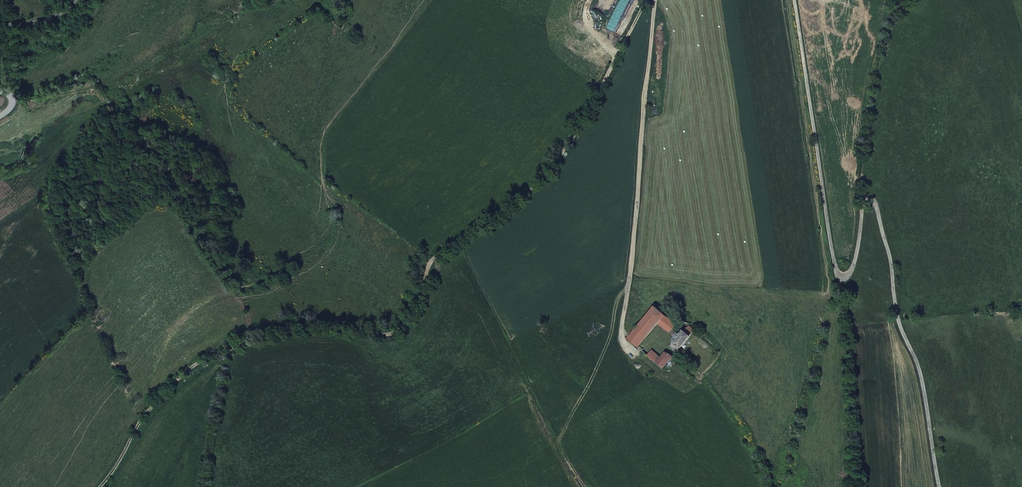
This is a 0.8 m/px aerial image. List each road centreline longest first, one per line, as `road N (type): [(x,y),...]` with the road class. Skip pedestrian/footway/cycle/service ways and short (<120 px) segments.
road 1 (track): [(100,486),(145,414),(198,364),(305,324),(398,331),(438,253),(496,216),(561,157),(645,0)]
road 2 (track): [(938,486),(920,371),(899,323),(873,200),(862,204),(845,281),(835,273),(794,0)]
road 3 (track): [(629,353),(623,320),(653,0)]
road 4 (track): [(857,486),(850,333),(839,283)]
road 5 (track): [(907,0),(877,82),(865,198)]

